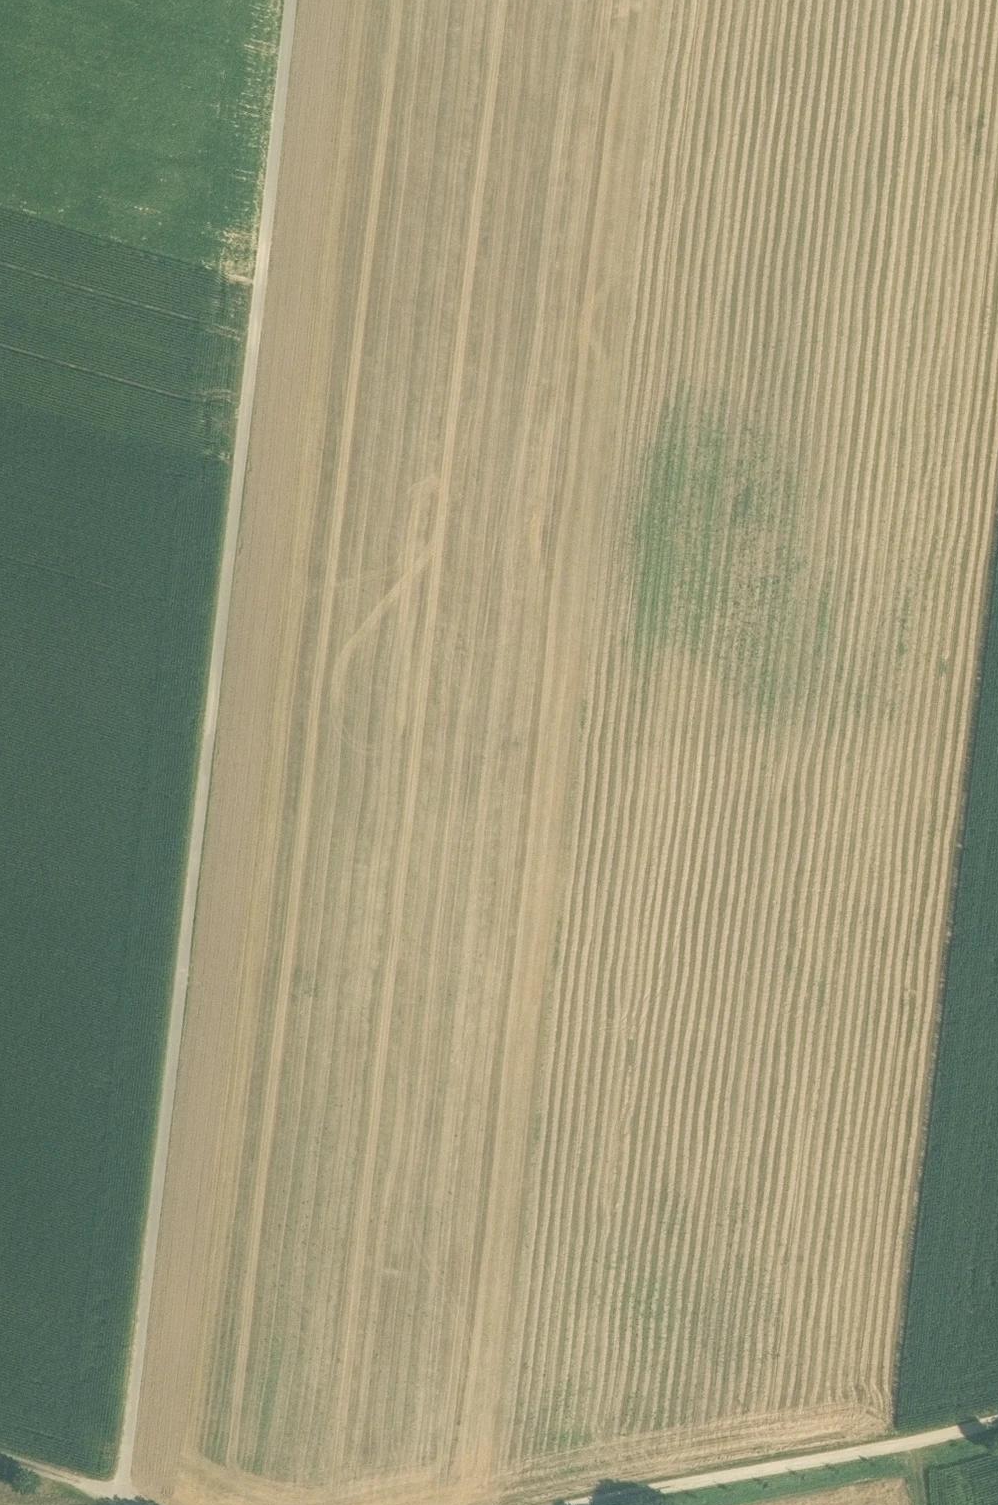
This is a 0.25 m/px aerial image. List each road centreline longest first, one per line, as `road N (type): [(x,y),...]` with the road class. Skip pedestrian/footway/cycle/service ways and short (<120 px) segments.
road 1 (track): [(291,0),(119,1504)]
road 2 (track): [(584,1504),(997,1422)]
road 3 (track): [(0,1456),(120,1498)]

